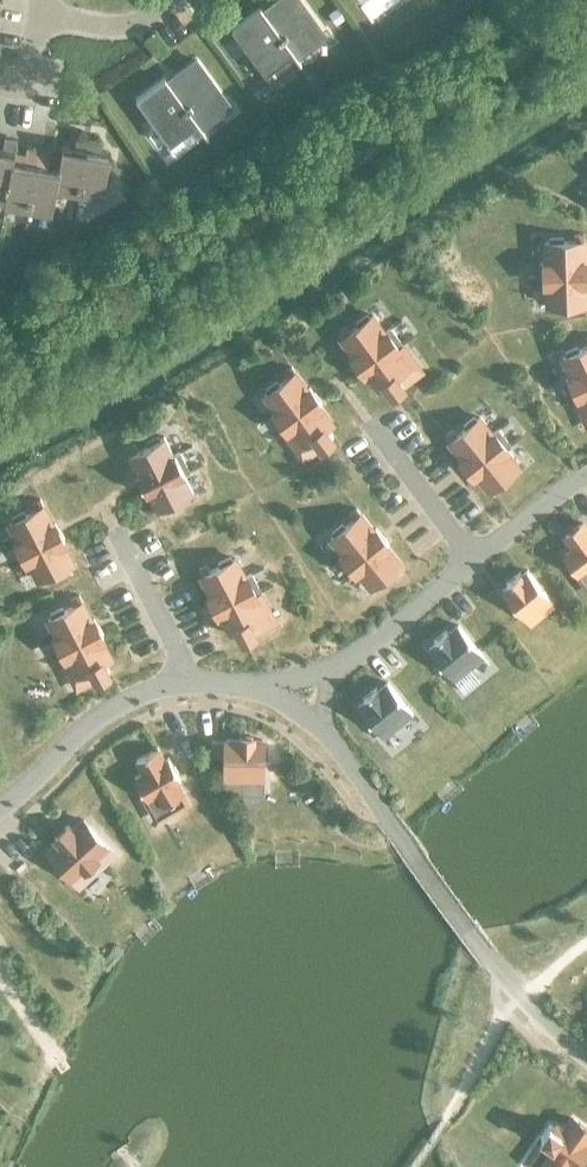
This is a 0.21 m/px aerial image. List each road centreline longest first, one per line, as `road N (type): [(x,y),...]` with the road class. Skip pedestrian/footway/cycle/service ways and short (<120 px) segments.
road 1 (residential): [(41,19),(130,27),(168,0)]

